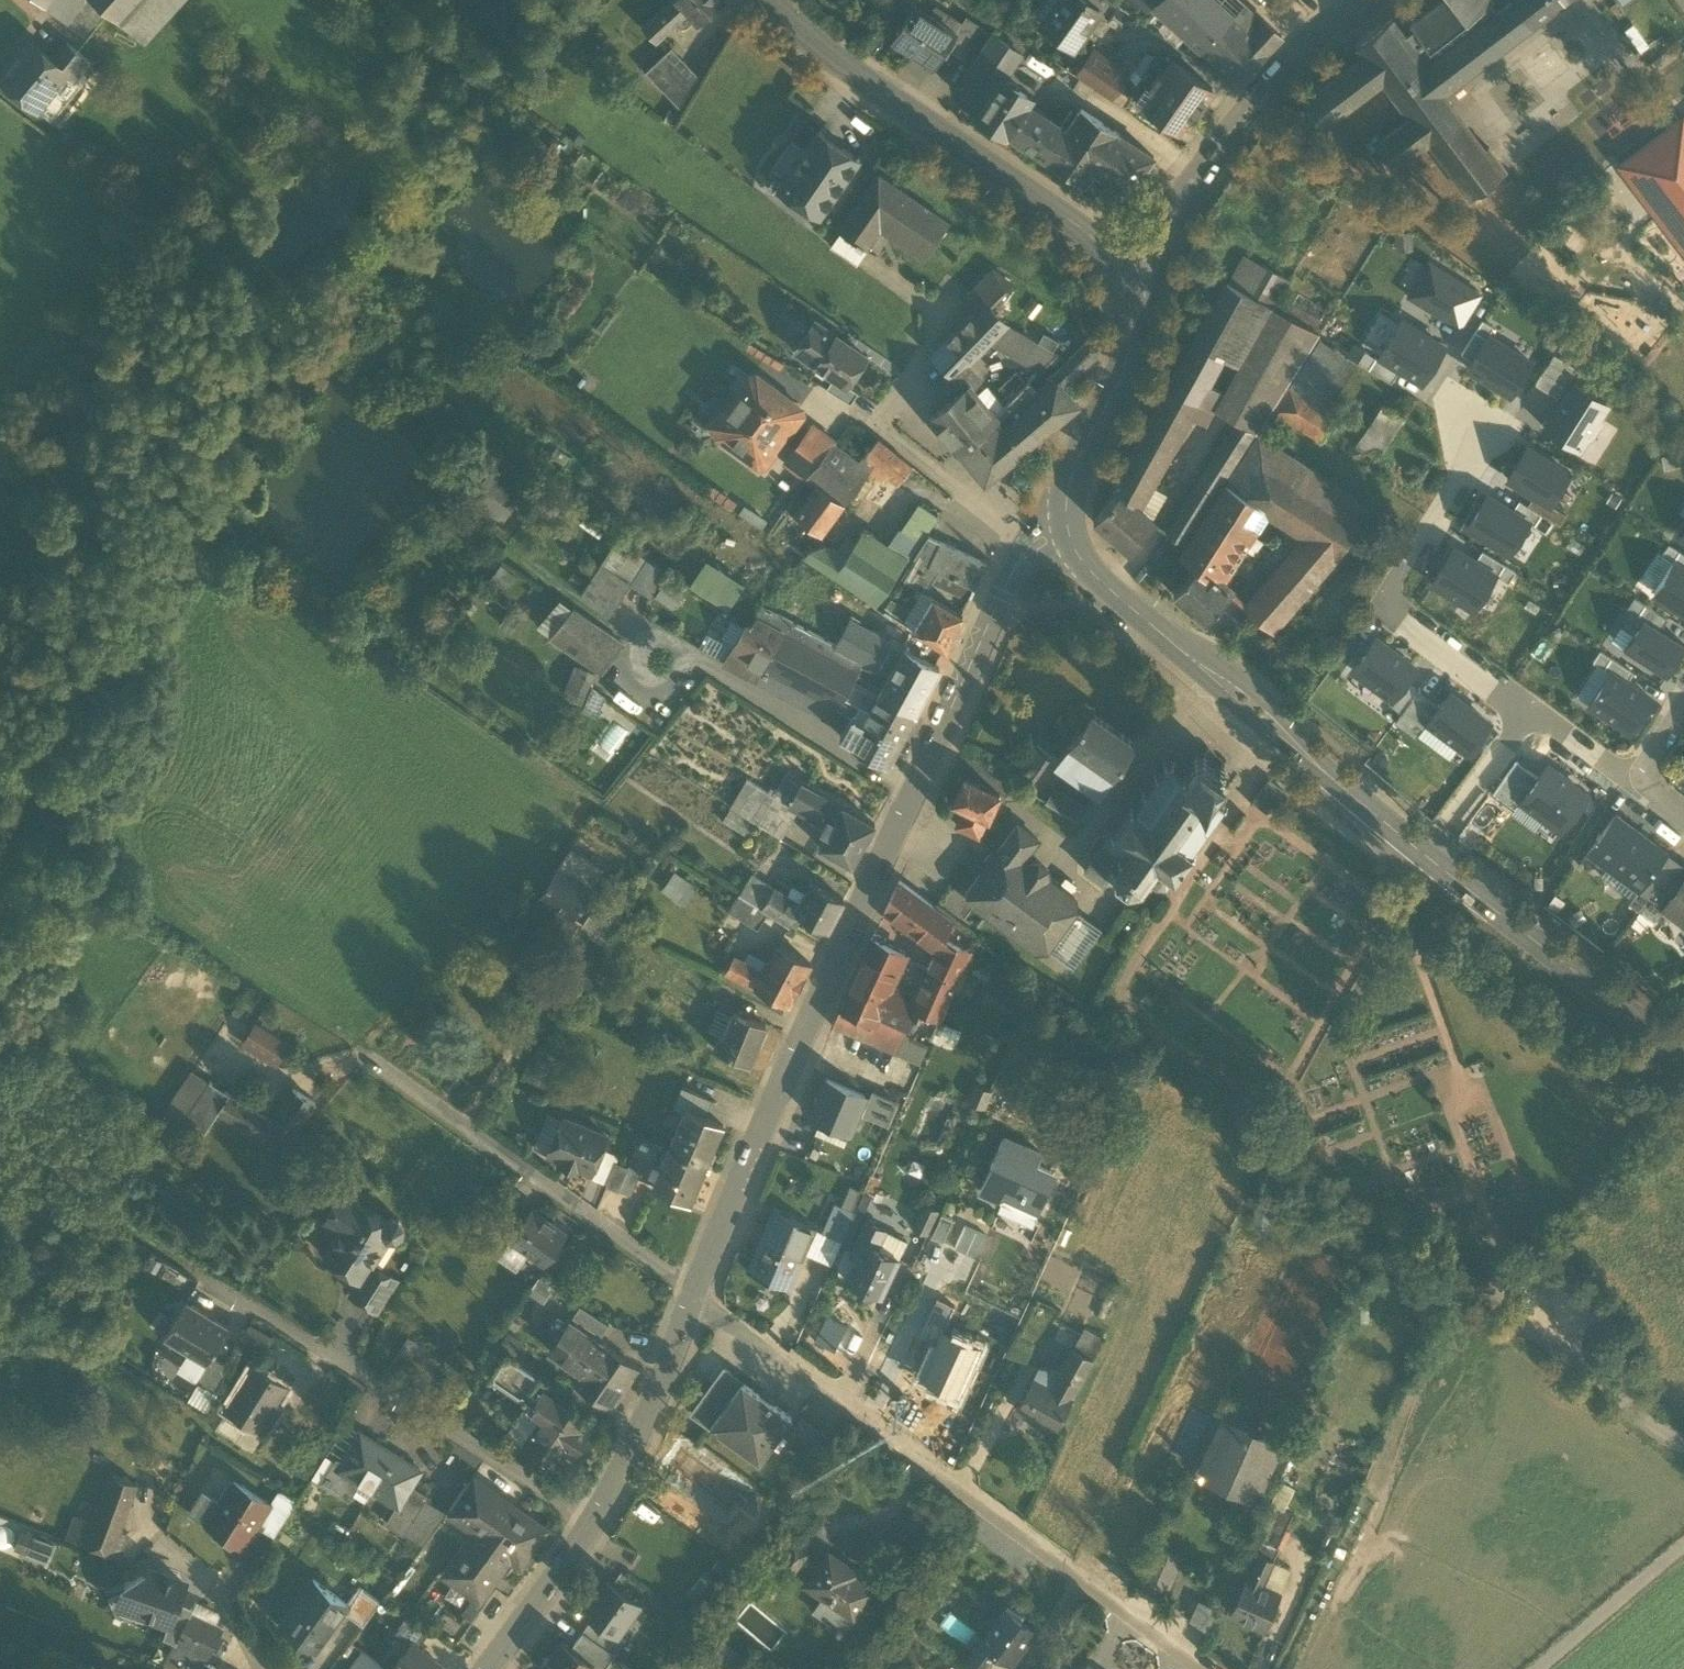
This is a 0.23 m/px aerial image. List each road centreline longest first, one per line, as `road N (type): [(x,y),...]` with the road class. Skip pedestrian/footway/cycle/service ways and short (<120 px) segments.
road 1 (secondary): [(1066,525),(1010,576),(694,1298)]
road 2 (residential): [(694,1298),(1203,1668)]
road 3 (secondary): [(1425,855),(1141,616),(1092,571),(1066,525)]
road 4 (residential): [(594,1521),(209,1279)]
road 5 (secondary): [(1122,277),(1090,238),(813,43),(771,0)]
road 6 (residential): [(694,1298),(368,1060)]
road 7 (residential): [(1531,714),(1385,606),(1486,434)]
road 8 (tertiary): [(1359,0),(1261,97),(1198,178),(1156,249),(1122,277)]
road 9 (secondary): [(1683,1051),(1425,855)]
road 10 (secondary): [(1066,525),(1076,464),(1130,353),(1122,277)]
road 11 (secondary): [(694,1298),(645,1423),(594,1521)]
road 12 (track): [(209,1279),(116,1222),(57,1219),(0,1246)]
road 13 (track): [(1683,1544),(1538,1668)]
road 14 (secondary): [(594,1521),(490,1666)]
road 15 (residential): [(1425,855),(1531,714)]
road 16 (residential): [(1683,702),(1640,777),(1683,811)]

